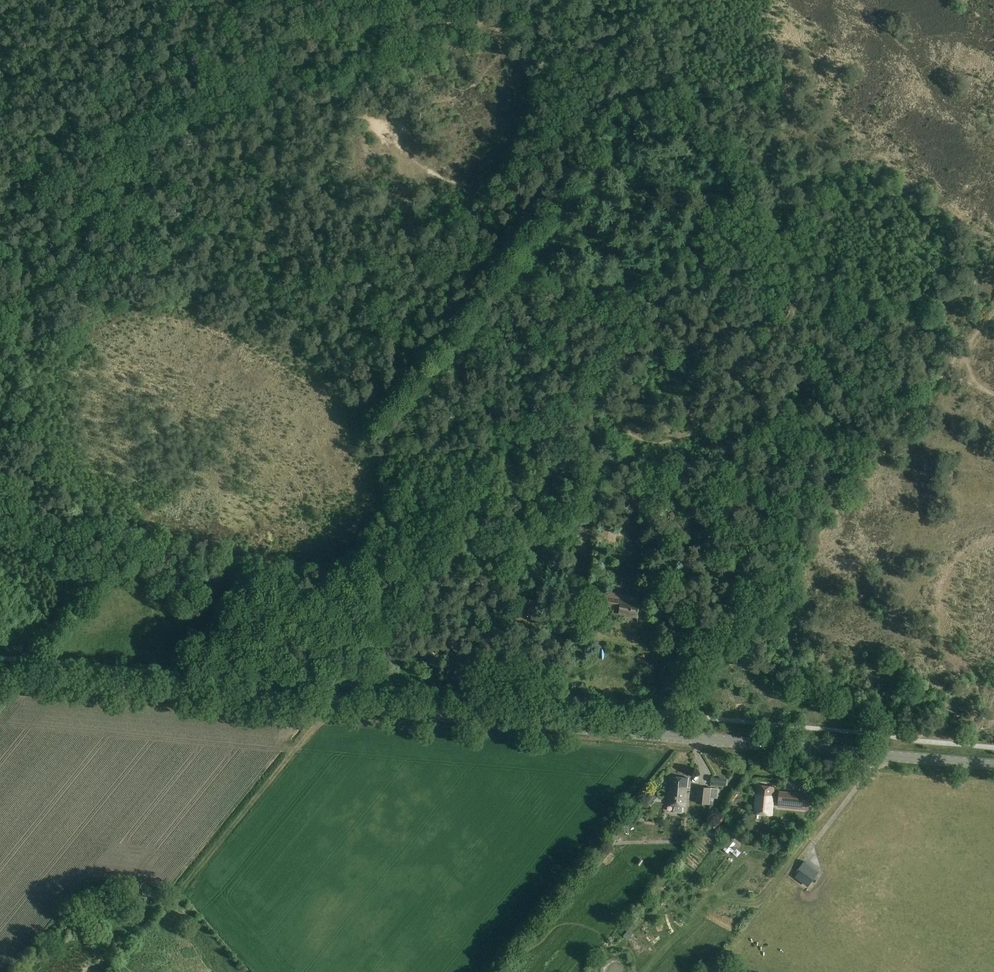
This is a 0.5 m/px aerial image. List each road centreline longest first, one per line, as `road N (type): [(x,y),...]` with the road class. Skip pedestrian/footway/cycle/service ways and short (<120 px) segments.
road 1 (tertiary): [(993,765),(0,676)]

